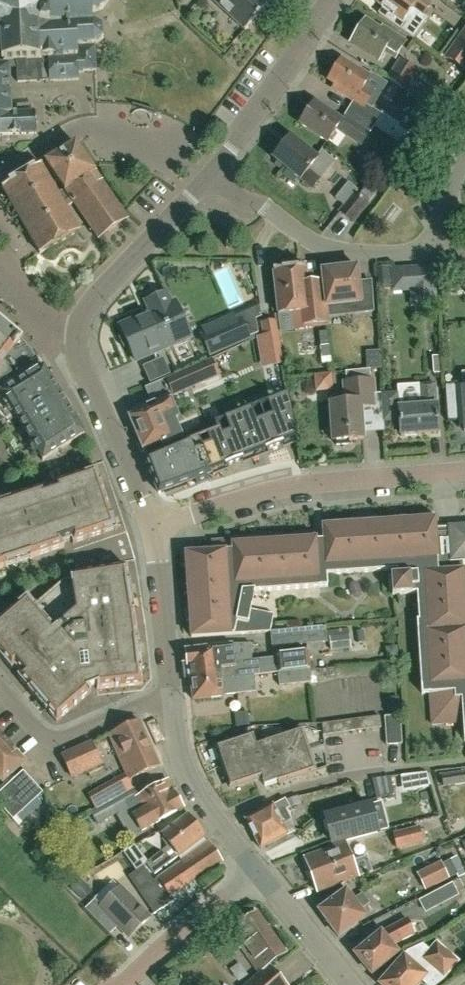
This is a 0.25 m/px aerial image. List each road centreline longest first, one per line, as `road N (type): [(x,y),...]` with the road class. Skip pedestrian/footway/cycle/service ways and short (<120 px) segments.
road 1 (residential): [(149,529),(83,361),(81,322),(211,174)]
road 2 (residential): [(149,529),(294,487),(464,472)]
road 3 (residential): [(435,254),(324,247),(211,174)]
road 4 (residential): [(211,174),(332,0)]
road 5 (residential): [(258,870),(197,795),(177,744),(171,694)]
road 6 (residential): [(171,694),(49,739),(0,688)]
road 7 (residential): [(121,984),(258,870)]
road 8 (residential): [(171,694),(149,529)]
road 9 (residential): [(0,584),(133,543),(149,529)]
road 10 (residential): [(352,984),(258,870)]

